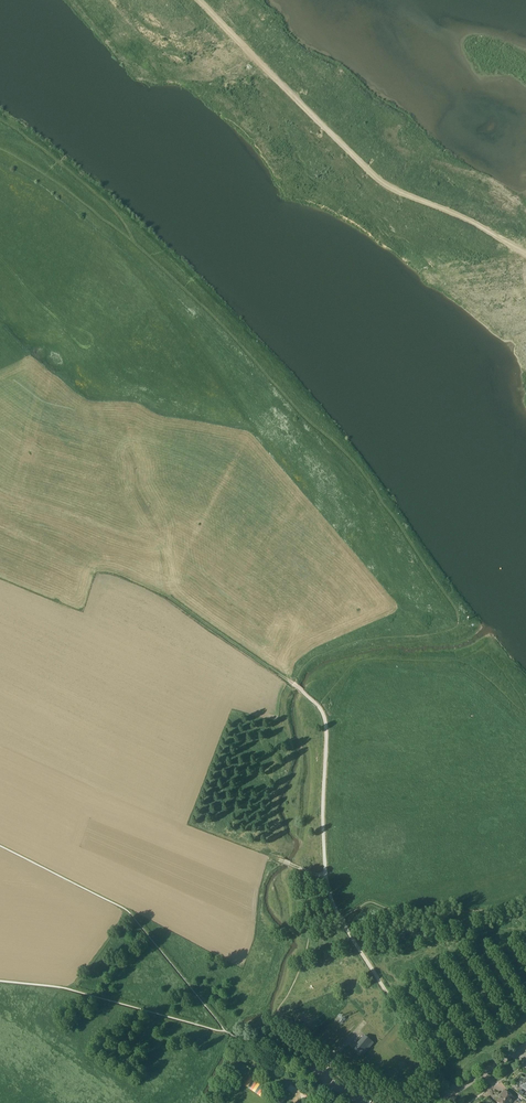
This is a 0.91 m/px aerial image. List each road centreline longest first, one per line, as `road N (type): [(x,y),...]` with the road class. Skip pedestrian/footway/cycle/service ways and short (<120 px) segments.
road 1 (track): [(194,0),(390,188),(525,252)]
road 2 (track): [(342,919),(326,876),(325,717),(293,685)]
road 3 (track): [(455,1093),(342,919)]
road 4 (track): [(293,685),(147,585)]

